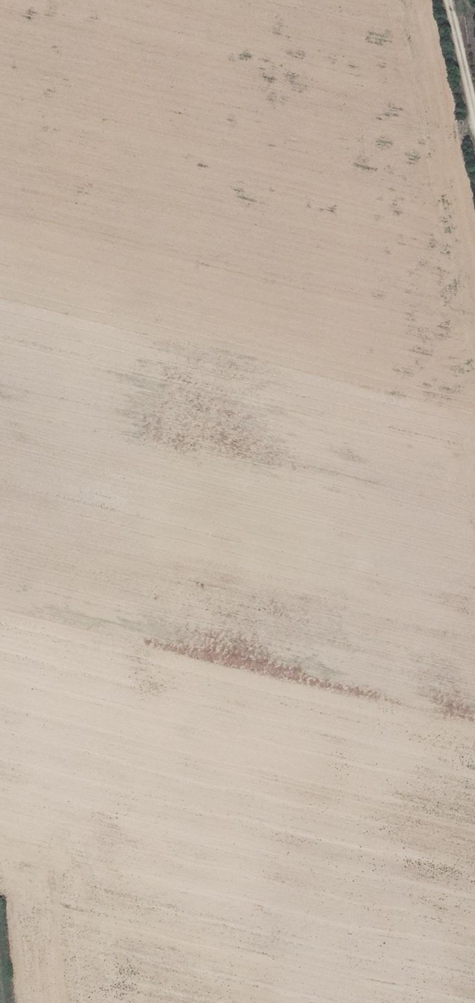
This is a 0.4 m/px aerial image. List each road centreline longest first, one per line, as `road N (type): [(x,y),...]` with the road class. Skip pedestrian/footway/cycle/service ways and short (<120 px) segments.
road 1 (track): [(474,121),(447,0)]

